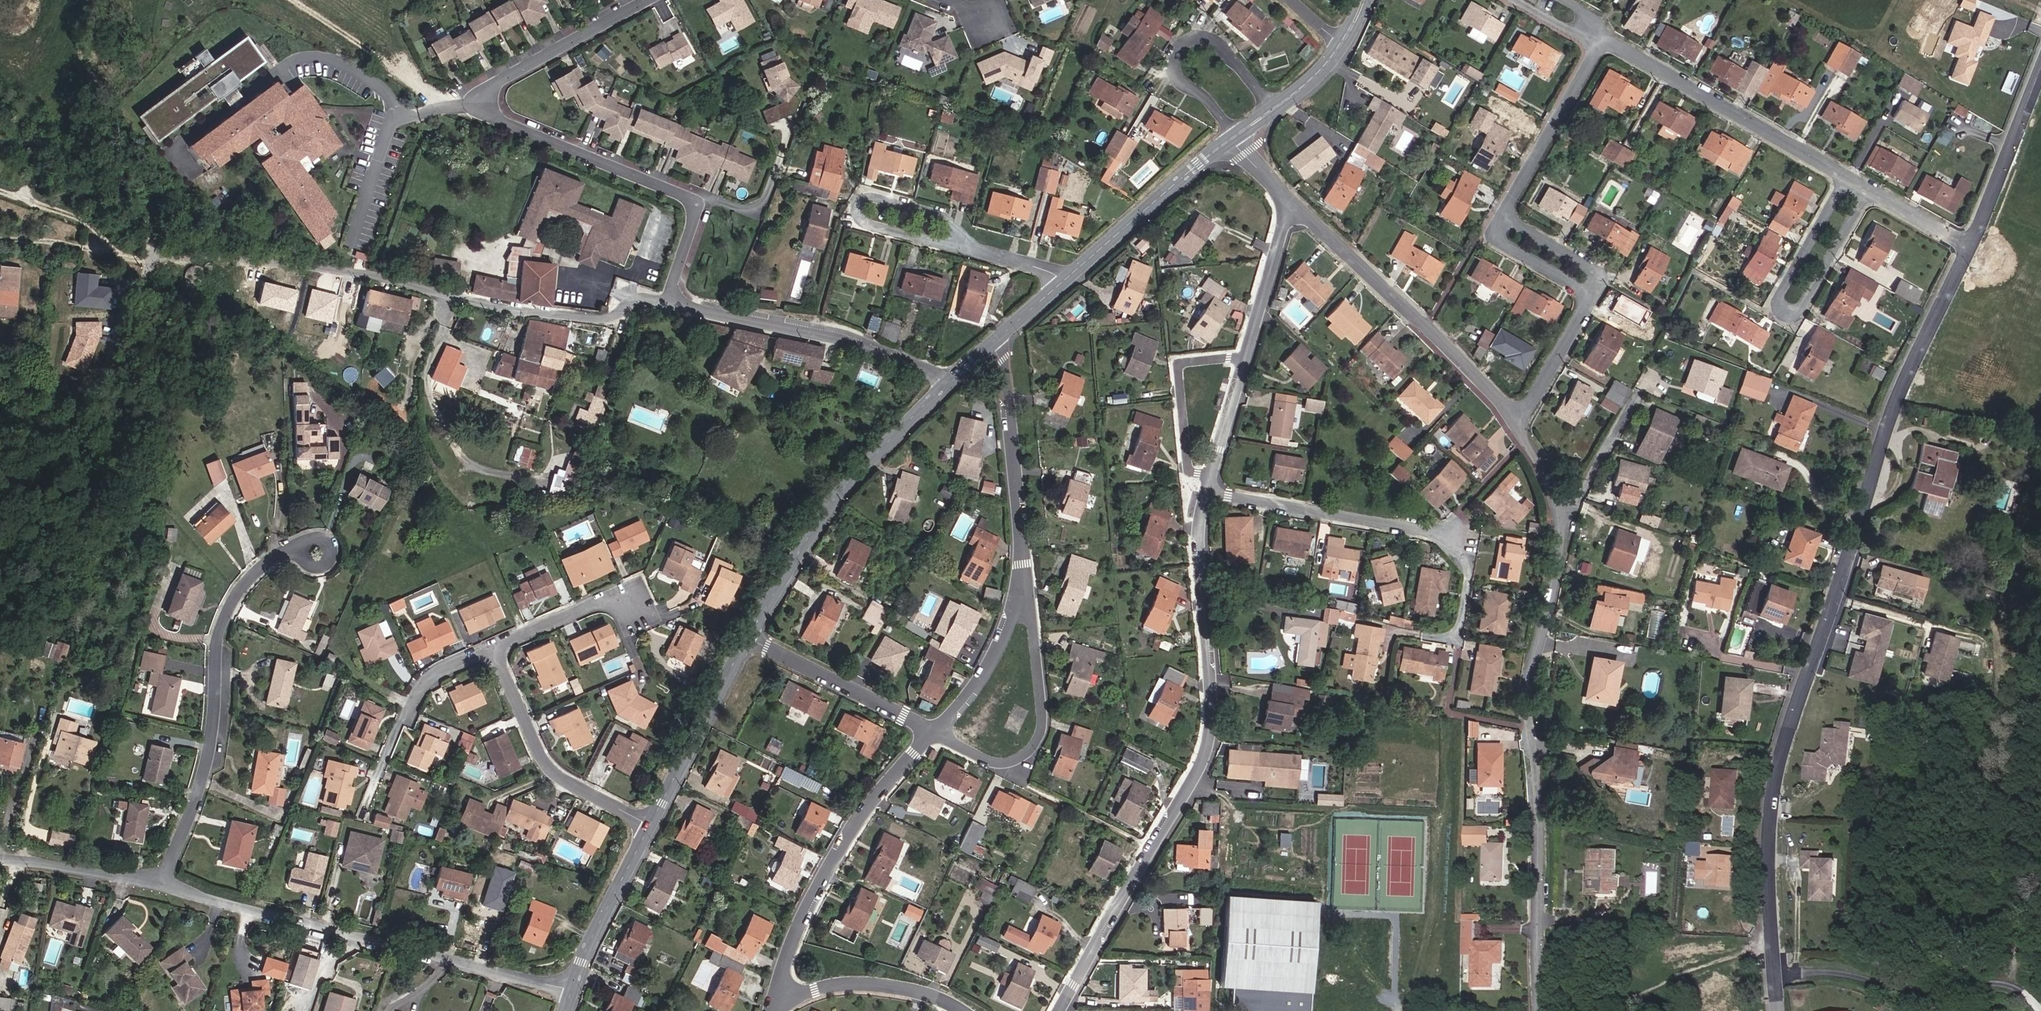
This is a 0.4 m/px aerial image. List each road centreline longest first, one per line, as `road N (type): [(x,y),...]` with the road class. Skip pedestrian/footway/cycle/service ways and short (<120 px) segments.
road 1 (unclassified): [(1971,244),(1892,406),(1774,783),(1768,839),(1776,1010)]
road 2 (residential): [(1207,503),(1213,738),(1191,792),(1065,1010)]
road 3 (residential): [(671,303),(647,299),(616,320),(524,314),(305,264),(140,249)]
road 4 (residential): [(651,0),(489,89),(492,115),(693,199),(700,217),(671,303)]
road 5 (residential): [(1552,518),(1544,639),(1524,707),(1540,795),(1540,1010)]
road 6 (residential): [(1523,428),(1607,278),(1502,220),(1600,49)]
road 7 (residential): [(575,987),(403,952),(159,883)]
road 8 (residential): [(159,883),(199,794),(220,635),(246,583),(292,550),(326,551)]
road 9 (residential): [(935,730),(1004,765),(1029,755),(1045,735),(1055,704),(1029,539)]
road 10 (residential): [(773,1005),(800,924),(853,829),(935,730)]
road 11 (tertiary): [(754,639),(843,490),(948,386)]
road 12 (residential): [(1523,428),(1404,304),(1294,207)]
road 13 (residential): [(1846,171),(1782,287),(1787,309),(1800,305),(1867,183)]
road 14 (residential): [(948,386),(863,347),(671,303)]
road 15 (residential): [(1846,171),(1606,44)]
road 16 (residential): [(655,823),(559,778),(545,762),(495,646)]
road 17 (residential): [(1209,490),(1449,535)]
road 18 (residential): [(964,242),(956,219),(858,193),(853,214),(866,225),(942,246)]
road 19 (residential): [(1276,110),(1219,41),(1187,41),(1177,71),(1208,97),(1232,138)]
road 20 (tertiary): [(1063,281),(1232,138)]
road 21 (residential): [(495,646),(438,671),(417,697),(373,814)]
road 22 (residential): [(935,730),(979,682),(1007,632),(1029,539)]
road 23 (residential): [(1247,355),(1179,367),(1186,475),(1207,503)]
road 24 (tertiary): [(655,823),(754,639)]
road 25 (residential): [(754,639),(935,730)]
road 26 (residential): [(1029,539),(995,340)]
road 27 (residential): [(965,1010),(890,984),(833,984),(773,1005)]
road 28 (unclassified): [(2040,69),(1971,244)]
road 29 (tertiary): [(575,987),(655,823)]
road 30 (residential): [(159,883),(0,856)]
road 31 (residential): [(1294,207),(1247,355)]
road 32 (residential): [(495,646),(605,602),(641,608)]
road 33 (residential): [(140,249),(0,192)]
road 34 (residential): [(1552,518),(1587,499),(1631,399)]
road 35 (residential): [(1247,355),(1209,490)]
road 36 (residential): [(140,249),(0,241)]
road 37 (residential): [(1449,535),(1471,570),(1461,626),(1457,634),(1431,635)]
road 38 (residential): [(1449,535),(1523,428)]
road 39 (residential): [(1971,244),(1867,183)]

